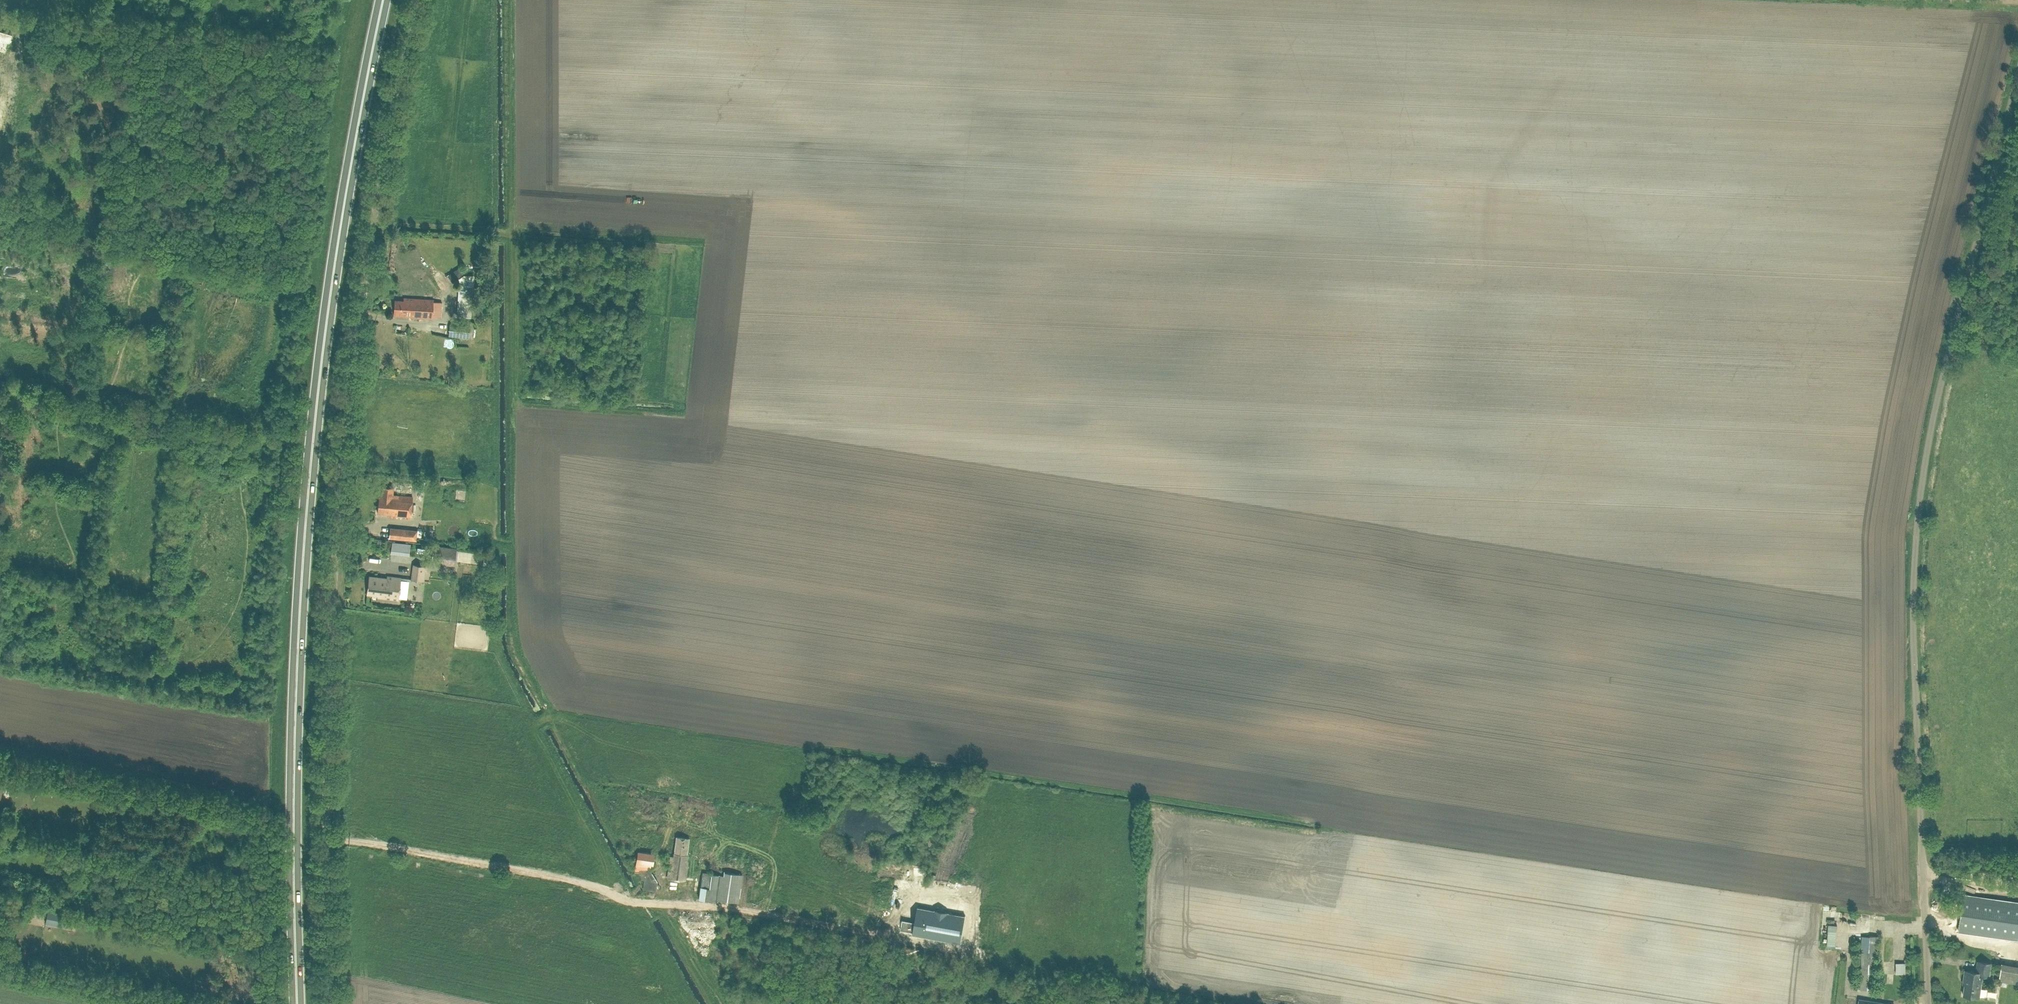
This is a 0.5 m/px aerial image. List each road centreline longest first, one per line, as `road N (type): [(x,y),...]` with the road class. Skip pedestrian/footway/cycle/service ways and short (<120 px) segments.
road 1 (trunk): [(298,1003),(294,739),(309,469),(337,252),(383,0)]
road 2 (unclassified): [(330,1003),(326,838),(335,562),(362,287),(415,0)]
road 3 (unclassified): [(1928,1003),(1912,629),(1920,490),(2017,78)]
road 4 (track): [(509,232),(372,224)]

